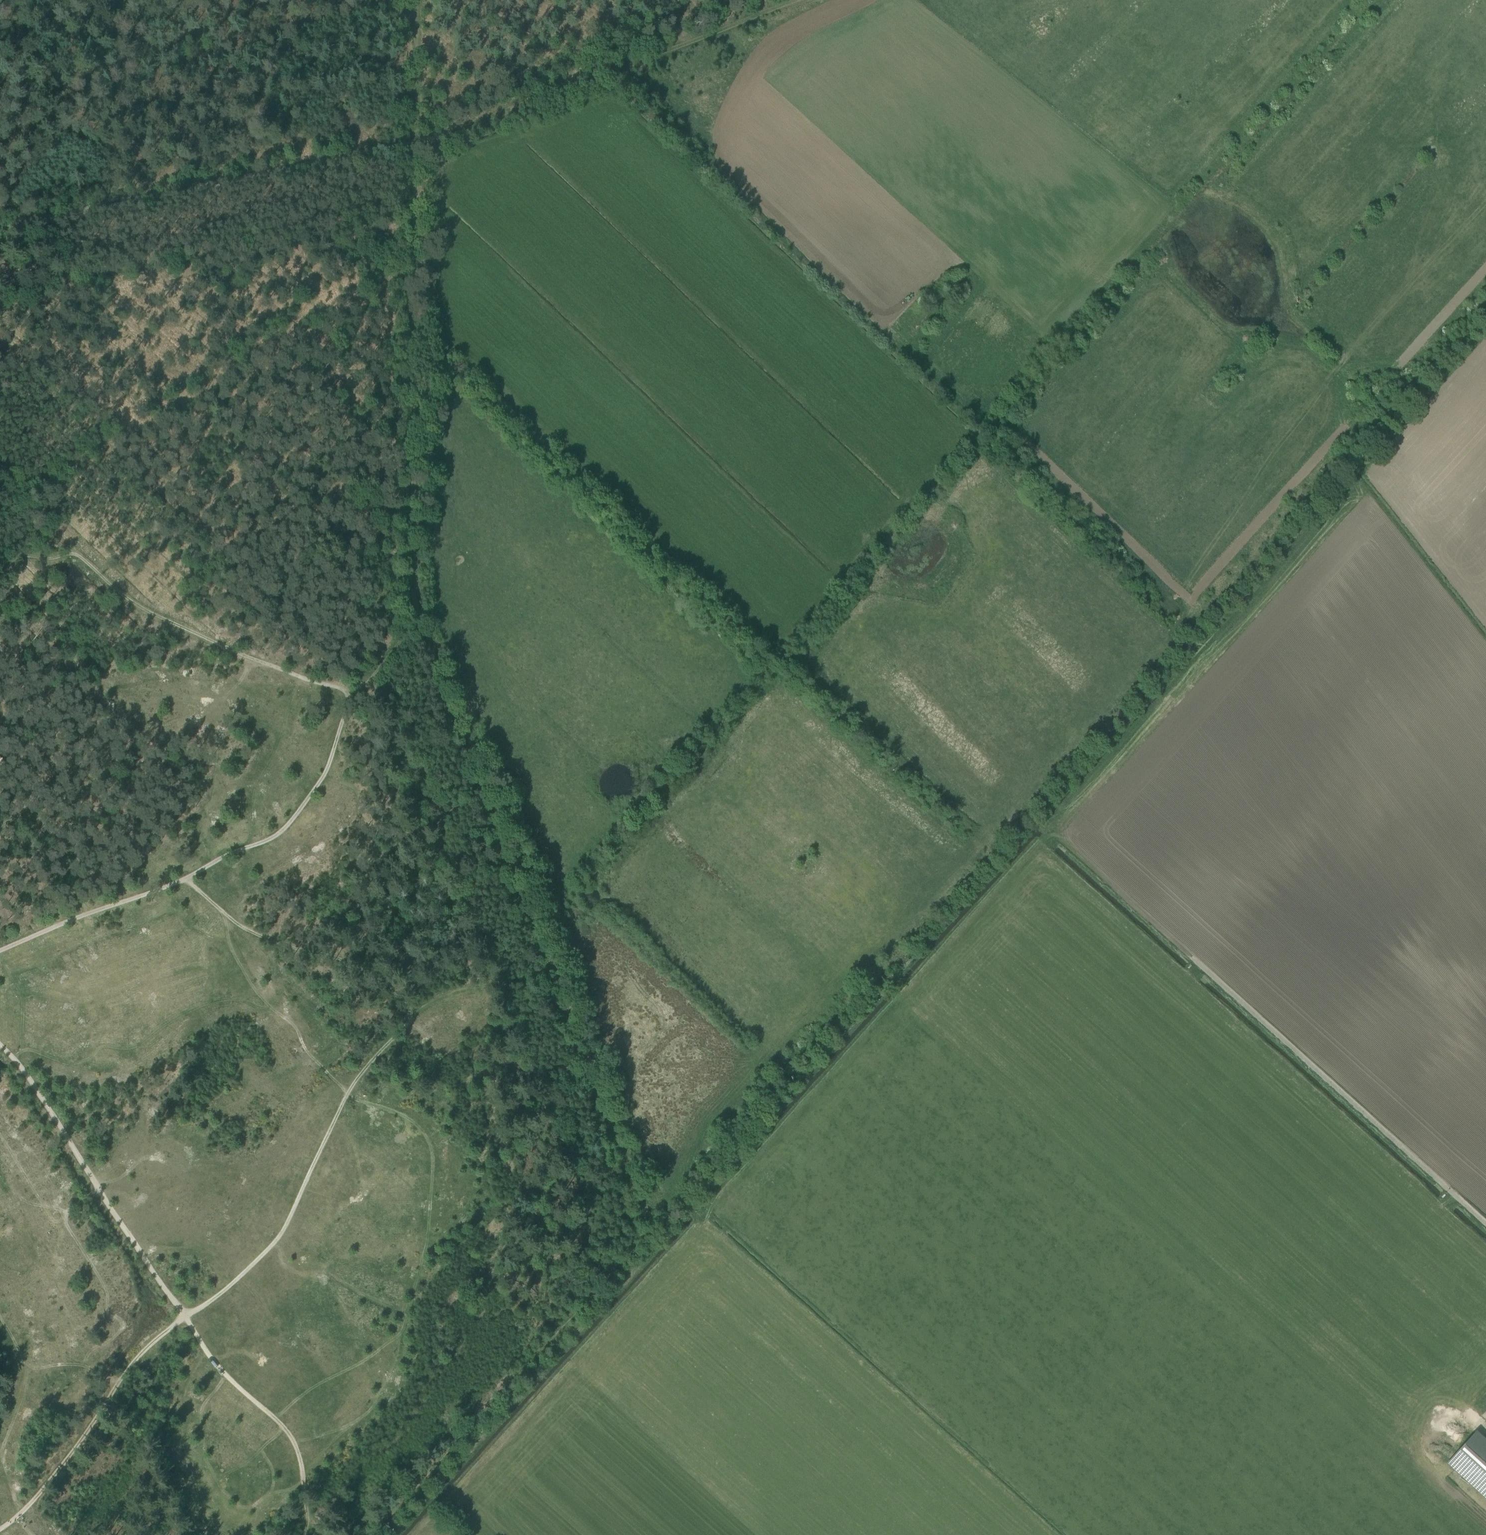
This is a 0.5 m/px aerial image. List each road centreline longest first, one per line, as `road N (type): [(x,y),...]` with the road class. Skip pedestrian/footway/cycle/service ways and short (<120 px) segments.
road 1 (track): [(0,243),(413,148),(780,0)]
road 2 (track): [(376,1534),(648,1235),(549,958)]

